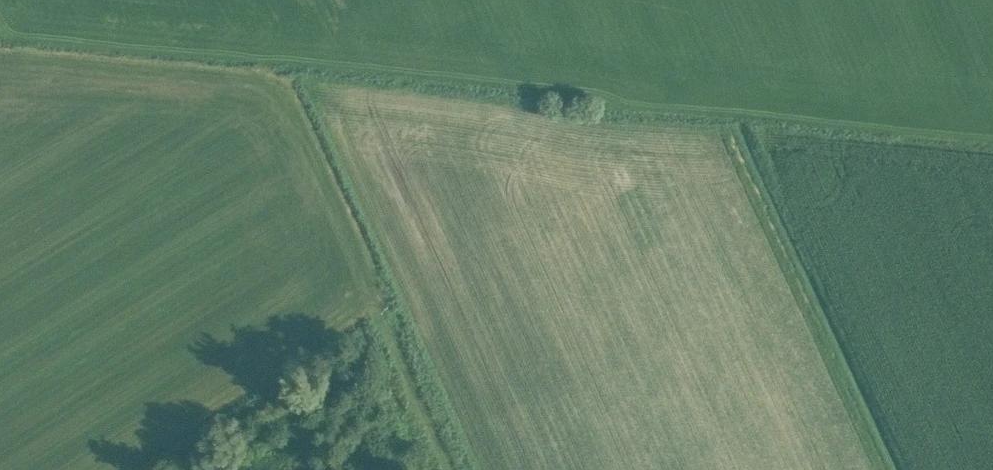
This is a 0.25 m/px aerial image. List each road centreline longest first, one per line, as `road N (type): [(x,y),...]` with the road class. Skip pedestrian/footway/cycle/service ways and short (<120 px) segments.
road 1 (track): [(383,300),(456,469)]

